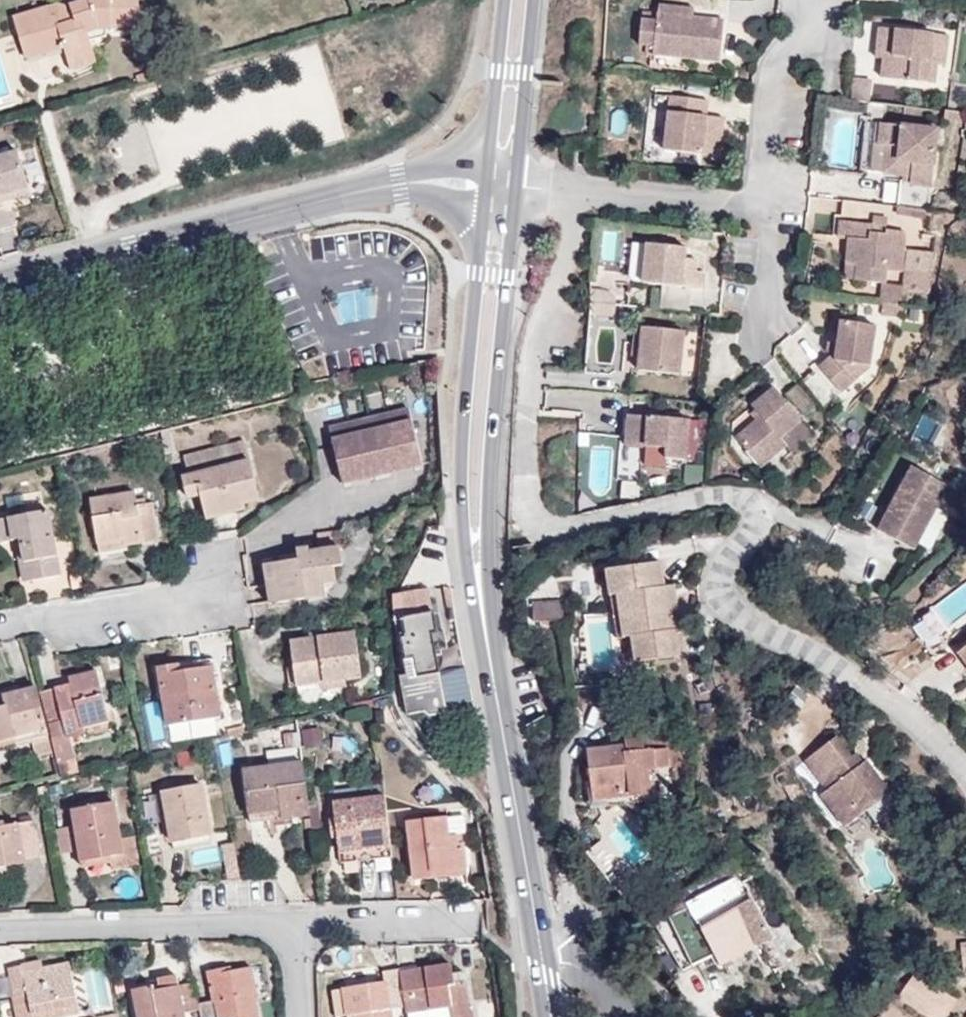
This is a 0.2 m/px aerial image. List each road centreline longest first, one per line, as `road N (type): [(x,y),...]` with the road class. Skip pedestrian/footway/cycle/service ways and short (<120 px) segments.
road 1 (residential): [(577,193),(572,242),(531,362),(527,481),(536,515),(573,527),(690,498),(740,499),(751,529),(721,566),(718,585),(732,608),(873,691),(965,772)]
road 2 (primary): [(478,236),(459,470),(470,599),(497,715)]
road 3 (primary): [(497,715),(488,539),(512,239)]
road 4 (residential): [(444,182),(399,184),(0,281)]
road 5 (primary): [(497,715),(550,1016)]
road 6 (residential): [(296,923),(0,929)]
road 7 (residential): [(216,588),(0,625)]
road 8 (residential): [(763,206),(778,69),(812,2)]
road 9 (residential): [(577,193),(763,206)]
road 10 (residential): [(462,920),(296,923)]
road 11 (primary): [(519,135),(534,0)]
road 12 (primary): [(506,0),(486,133)]
road 13 (residential): [(764,329),(763,206)]

